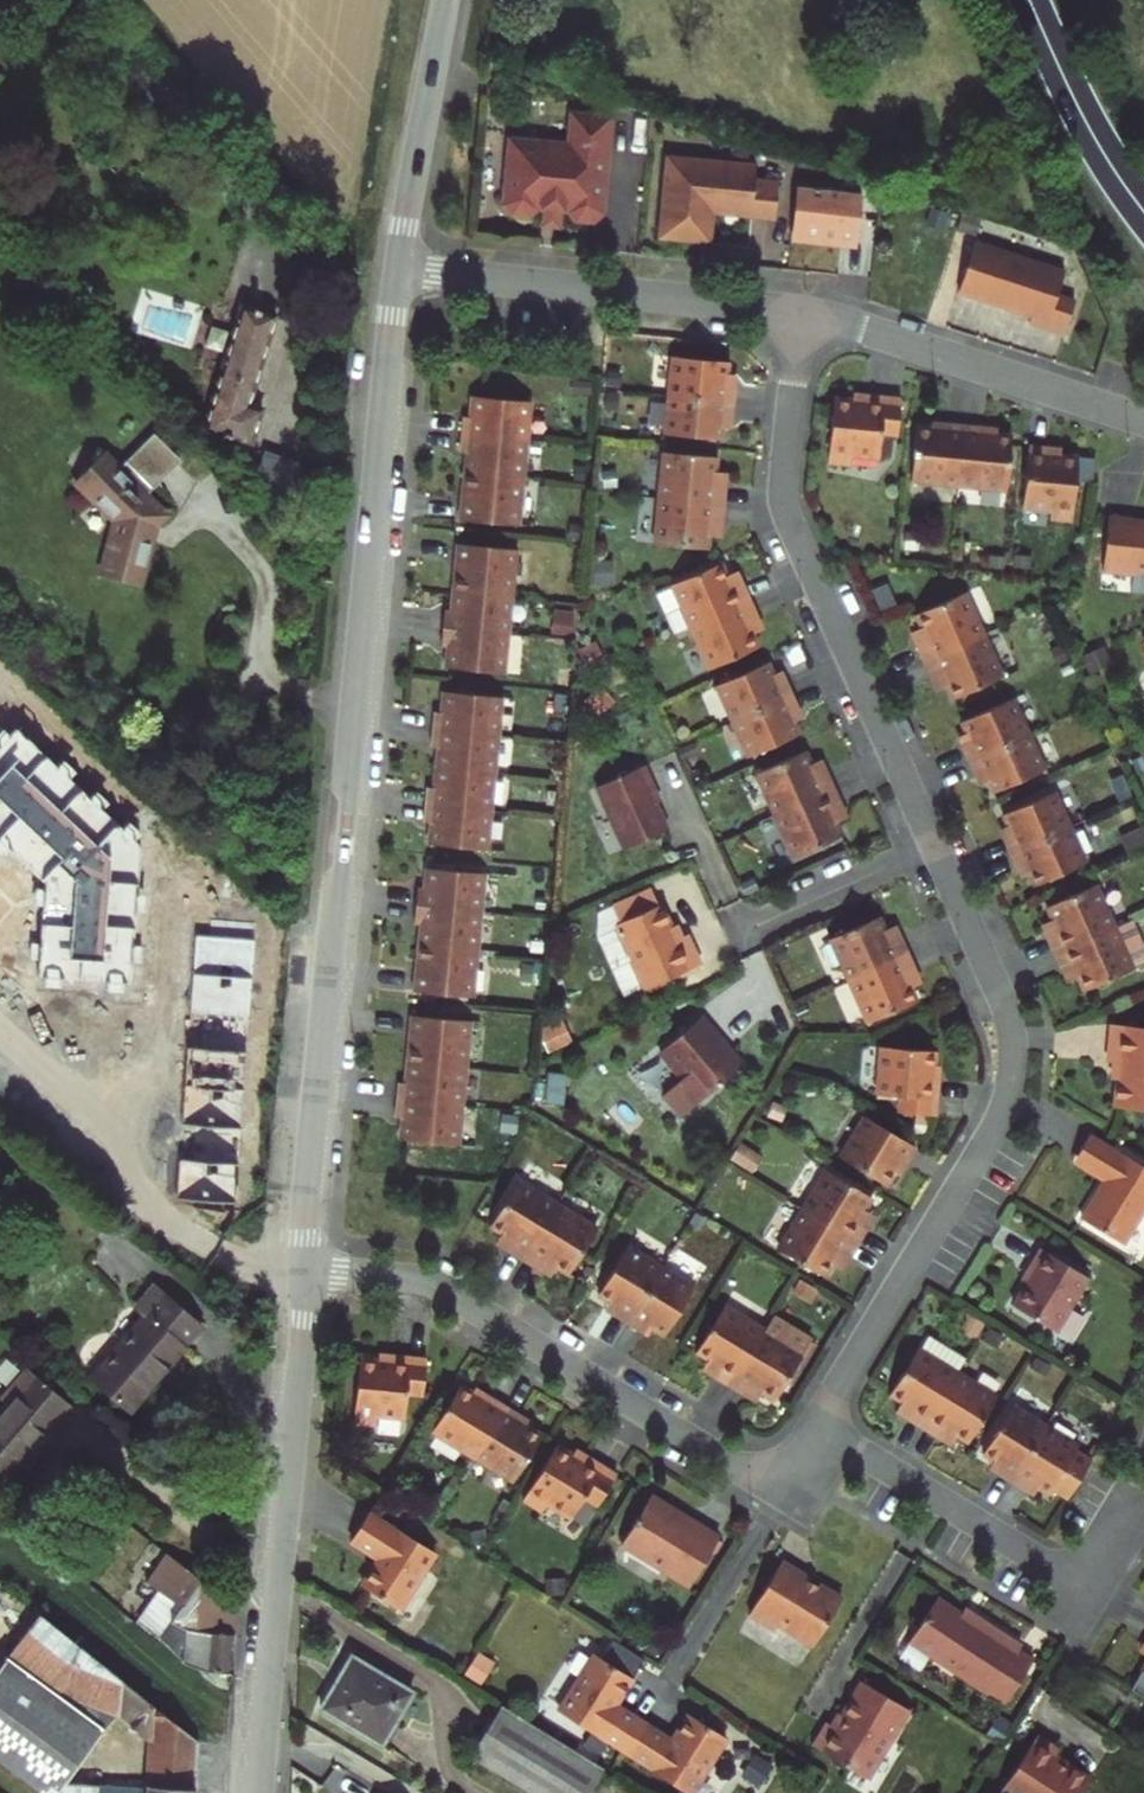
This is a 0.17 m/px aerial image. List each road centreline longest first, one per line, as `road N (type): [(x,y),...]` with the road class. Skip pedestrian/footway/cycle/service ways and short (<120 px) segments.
road 1 (residential): [(396,272),(303,1272)]
road 2 (residential): [(933,841),(1007,1014),(1011,1084),(996,1123),(819,1425)]
road 3 (residential): [(819,1425),(782,1489),(441,1287),(303,1272)]
road 4 (residential): [(802,311),(787,512),(933,841)]
road 5 (residential): [(303,1272),(261,1792)]
road 6 (residential): [(802,311),(396,272)]
road 7 (residential): [(1143,421),(802,311)]
road 8 (residential): [(1094,1592),(819,1425)]
road 9 (residential): [(445,0),(396,272)]
road 10 (secondary): [(1143,212),(1087,125),(1031,0)]
road 11 (residential): [(933,841),(741,928)]

